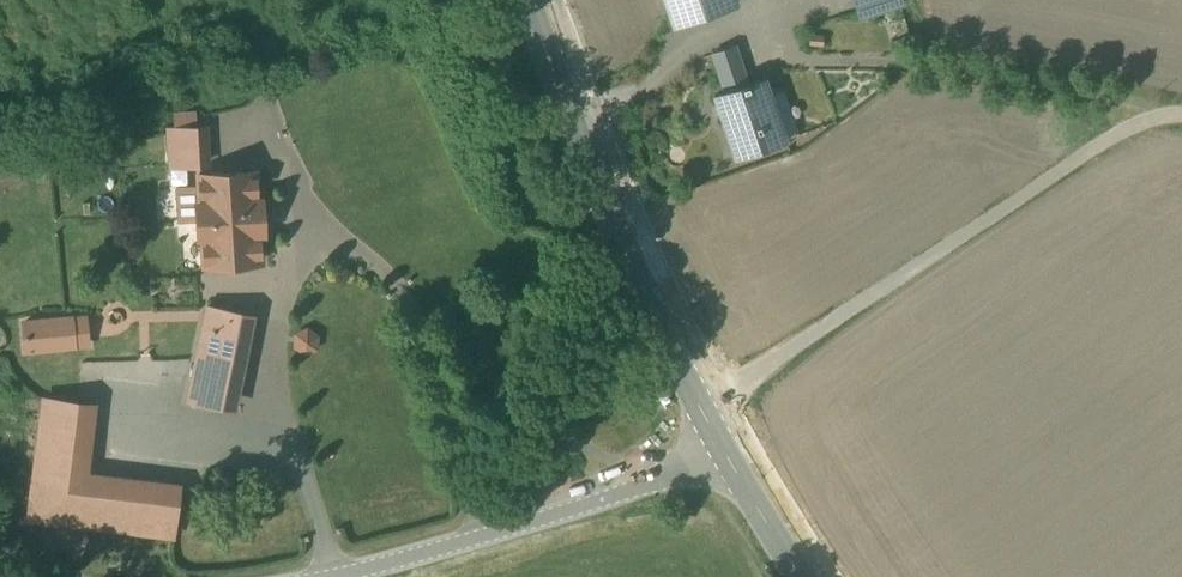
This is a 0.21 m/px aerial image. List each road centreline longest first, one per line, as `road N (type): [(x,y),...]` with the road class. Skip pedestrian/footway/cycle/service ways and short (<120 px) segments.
road 1 (residential): [(1181,116),(1118,133),(699,409)]
road 2 (secondary): [(532,0),(618,231),(699,409)]
road 3 (residential): [(337,576),(582,510),(723,452)]
road 4 (track): [(912,64),(1075,89),(1120,100),(1150,119)]
road 5 (secondary): [(723,452),(804,576)]

